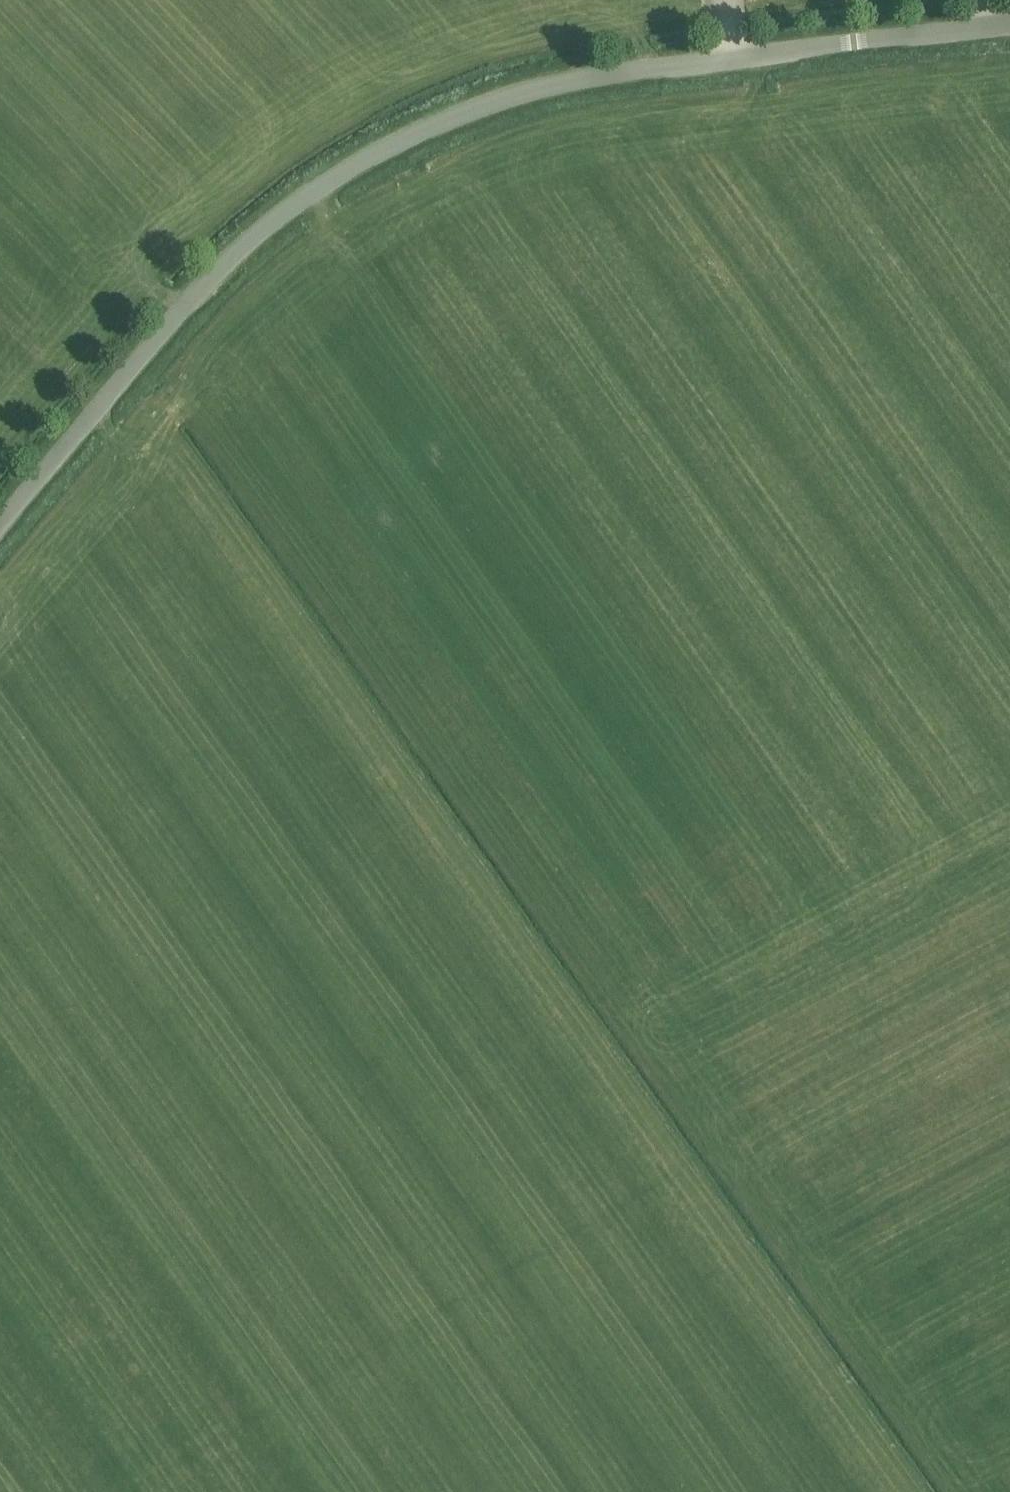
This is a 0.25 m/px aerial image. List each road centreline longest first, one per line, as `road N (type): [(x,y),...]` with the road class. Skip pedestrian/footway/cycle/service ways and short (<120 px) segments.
road 1 (tertiary): [(0,523),(268,223),(323,170),(373,139),(627,73),(1009,24)]

